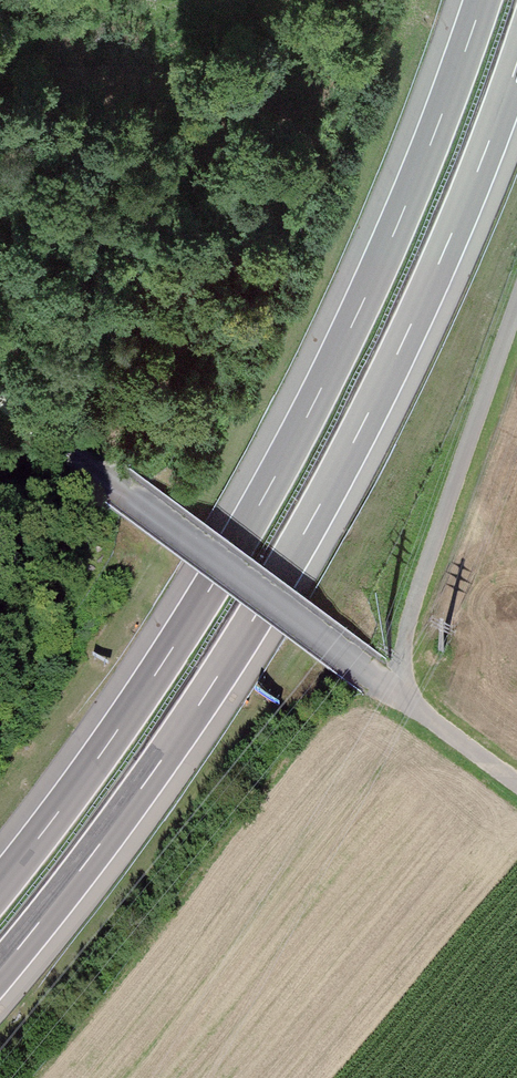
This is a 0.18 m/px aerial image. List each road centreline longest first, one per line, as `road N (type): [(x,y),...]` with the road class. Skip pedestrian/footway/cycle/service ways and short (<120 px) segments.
road 1 (motorway): [(0,970),(146,781),(309,525),(442,257),(516,64)]
road 2 (motorway): [(483,0),(413,188),(268,490),(110,740),(0,886)]
road 3 (track): [(0,399),(516,784)]
road 4 (track): [(396,695),(415,598),(516,330)]

